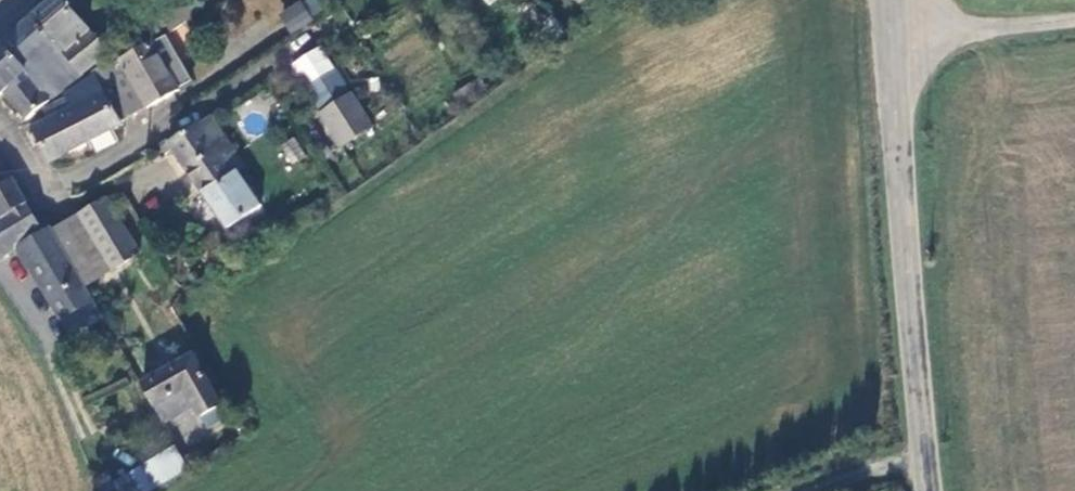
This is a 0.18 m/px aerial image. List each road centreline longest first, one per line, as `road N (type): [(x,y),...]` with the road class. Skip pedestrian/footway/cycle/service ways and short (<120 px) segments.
road 1 (tertiary): [(927,490),(888,0)]
road 2 (residential): [(0,144),(59,183),(167,128),(322,28)]
road 3 (track): [(1074,20),(889,35)]

